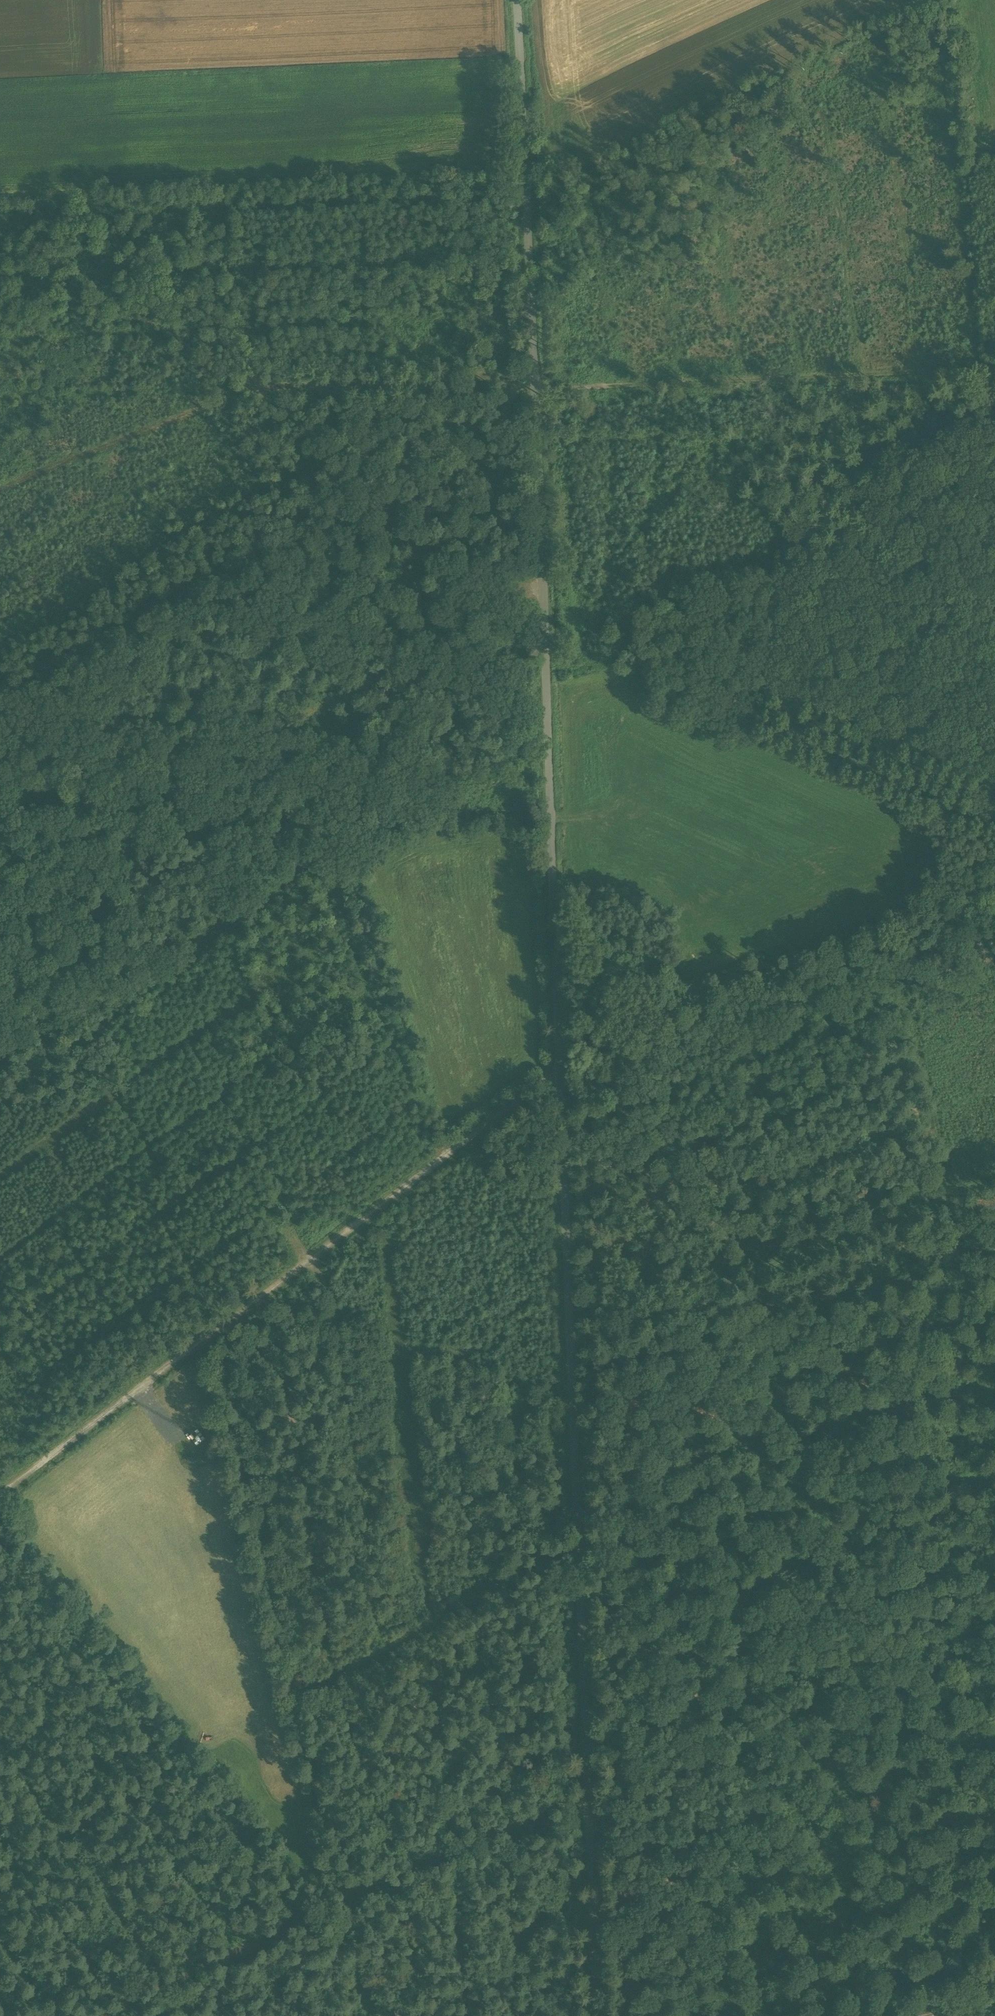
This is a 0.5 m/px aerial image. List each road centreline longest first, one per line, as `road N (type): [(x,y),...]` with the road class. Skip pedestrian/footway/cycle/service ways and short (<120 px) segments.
road 1 (tertiary): [(597,2015),(517,0)]
road 2 (track): [(588,1803),(569,1802),(342,1898),(293,1701),(563,1546),(723,1515),(731,1520),(752,2015)]
road 3 (track): [(569,1339),(994,1178)]
road 4 (track): [(945,1196),(994,1446)]

